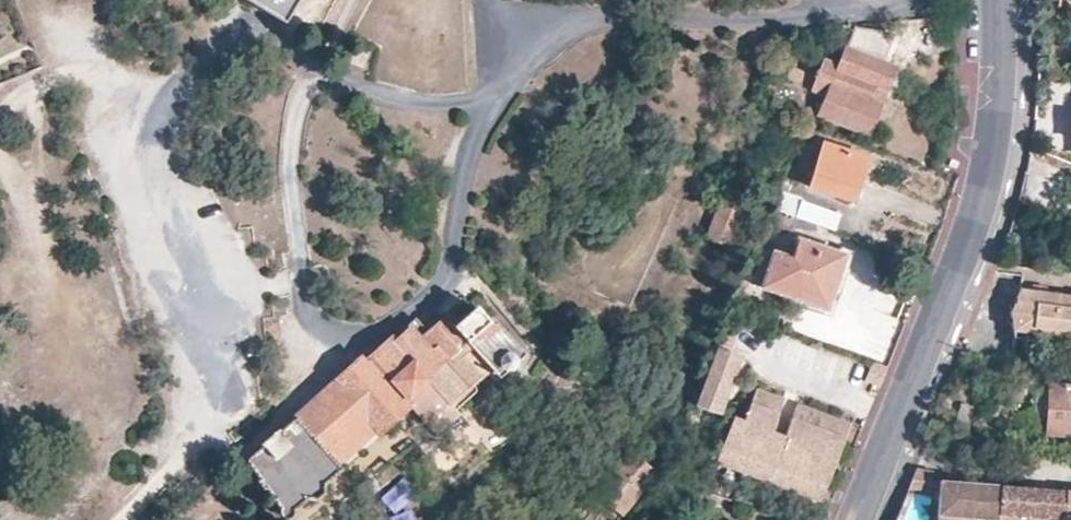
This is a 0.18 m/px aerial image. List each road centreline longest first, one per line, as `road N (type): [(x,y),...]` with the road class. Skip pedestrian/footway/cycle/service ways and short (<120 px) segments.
road 1 (residential): [(858,519),(993,150),(995,0)]

